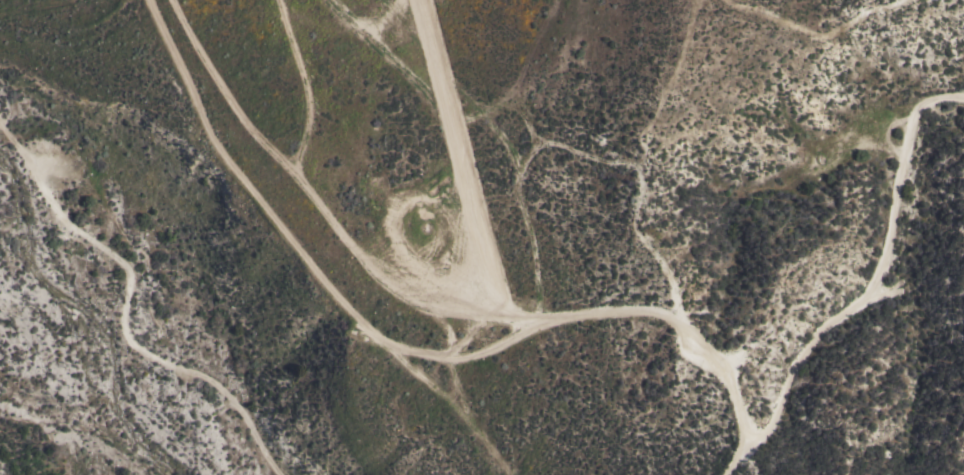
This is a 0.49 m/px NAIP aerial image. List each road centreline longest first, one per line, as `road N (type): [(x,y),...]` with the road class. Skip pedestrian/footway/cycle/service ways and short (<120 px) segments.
road 1 (track): [(167,0),(250,132),(394,290),(450,318),(656,312),(709,354),(751,447)]
road 2 (track): [(525,169),(538,321),(471,359),(390,343),(364,329),(221,159),(149,0)]
road 3 (track): [(0,127),(60,218),(128,279),(125,335),(230,400),(281,474)]
road 4 (track): [(726,474),(764,431),(803,354),(871,286),(919,109),(963,100)]
road 5 (track): [(325,0),(431,94),(450,125),(502,318)]
road 6 (track): [(278,0),(309,99),(306,132),(286,171)]
road 7 (track): [(557,0),(506,100),(450,125)]

